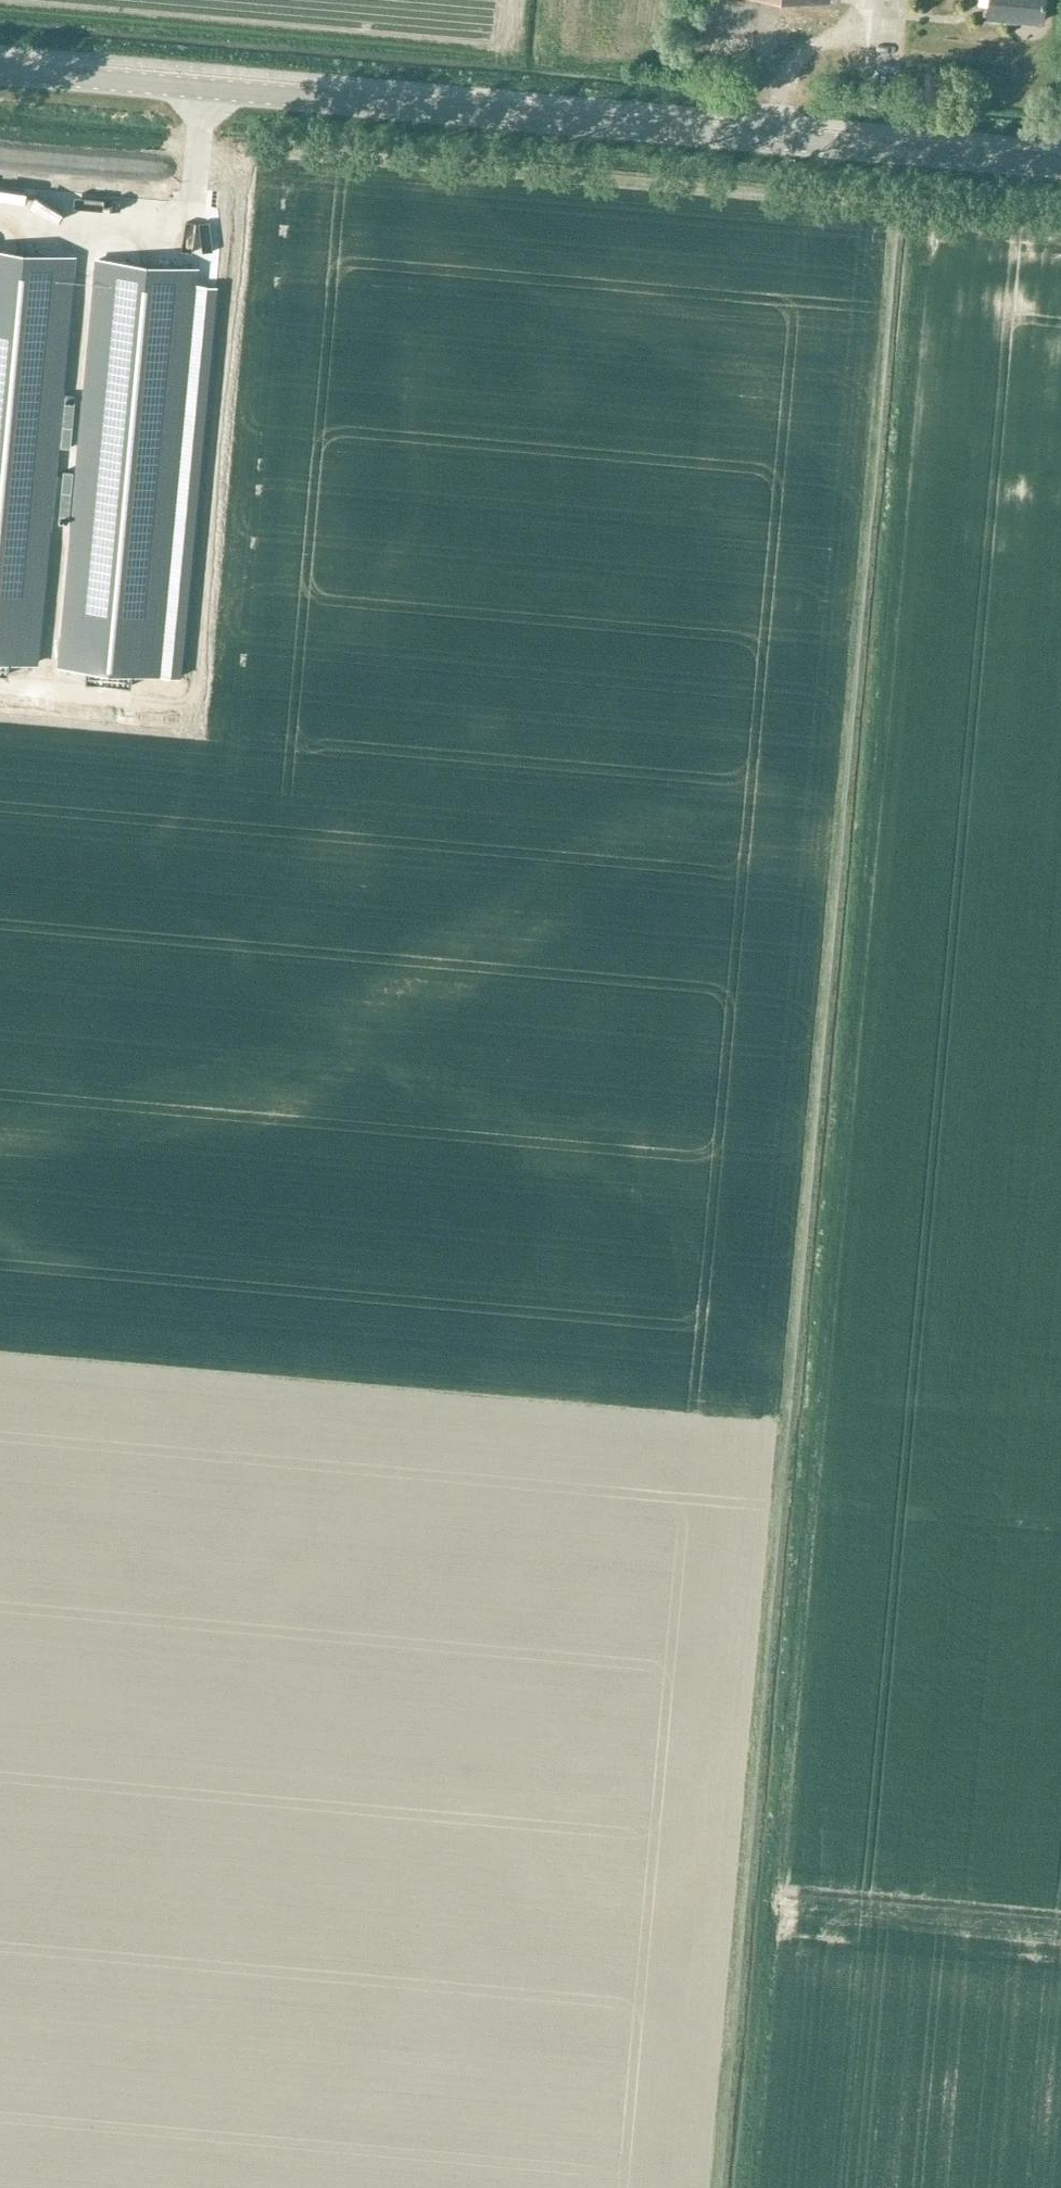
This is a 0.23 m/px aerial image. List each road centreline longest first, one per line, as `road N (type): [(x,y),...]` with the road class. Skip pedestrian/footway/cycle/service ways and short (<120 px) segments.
road 1 (tertiary): [(1060,159),(0,68)]

